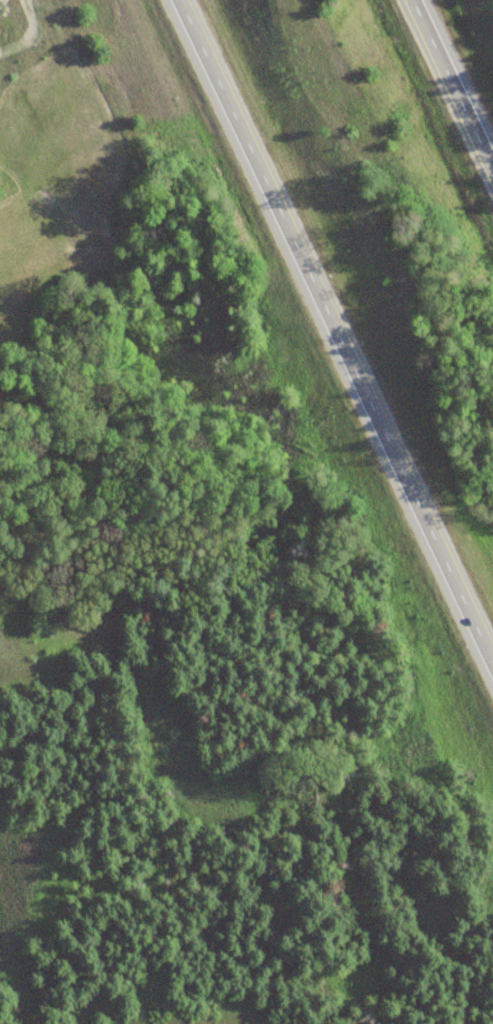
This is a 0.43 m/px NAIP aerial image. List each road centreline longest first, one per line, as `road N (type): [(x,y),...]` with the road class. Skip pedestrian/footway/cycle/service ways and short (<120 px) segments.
road 1 (motorway): [(183,0),(492,654)]
road 2 (motorway): [(492,145),(425,0)]

